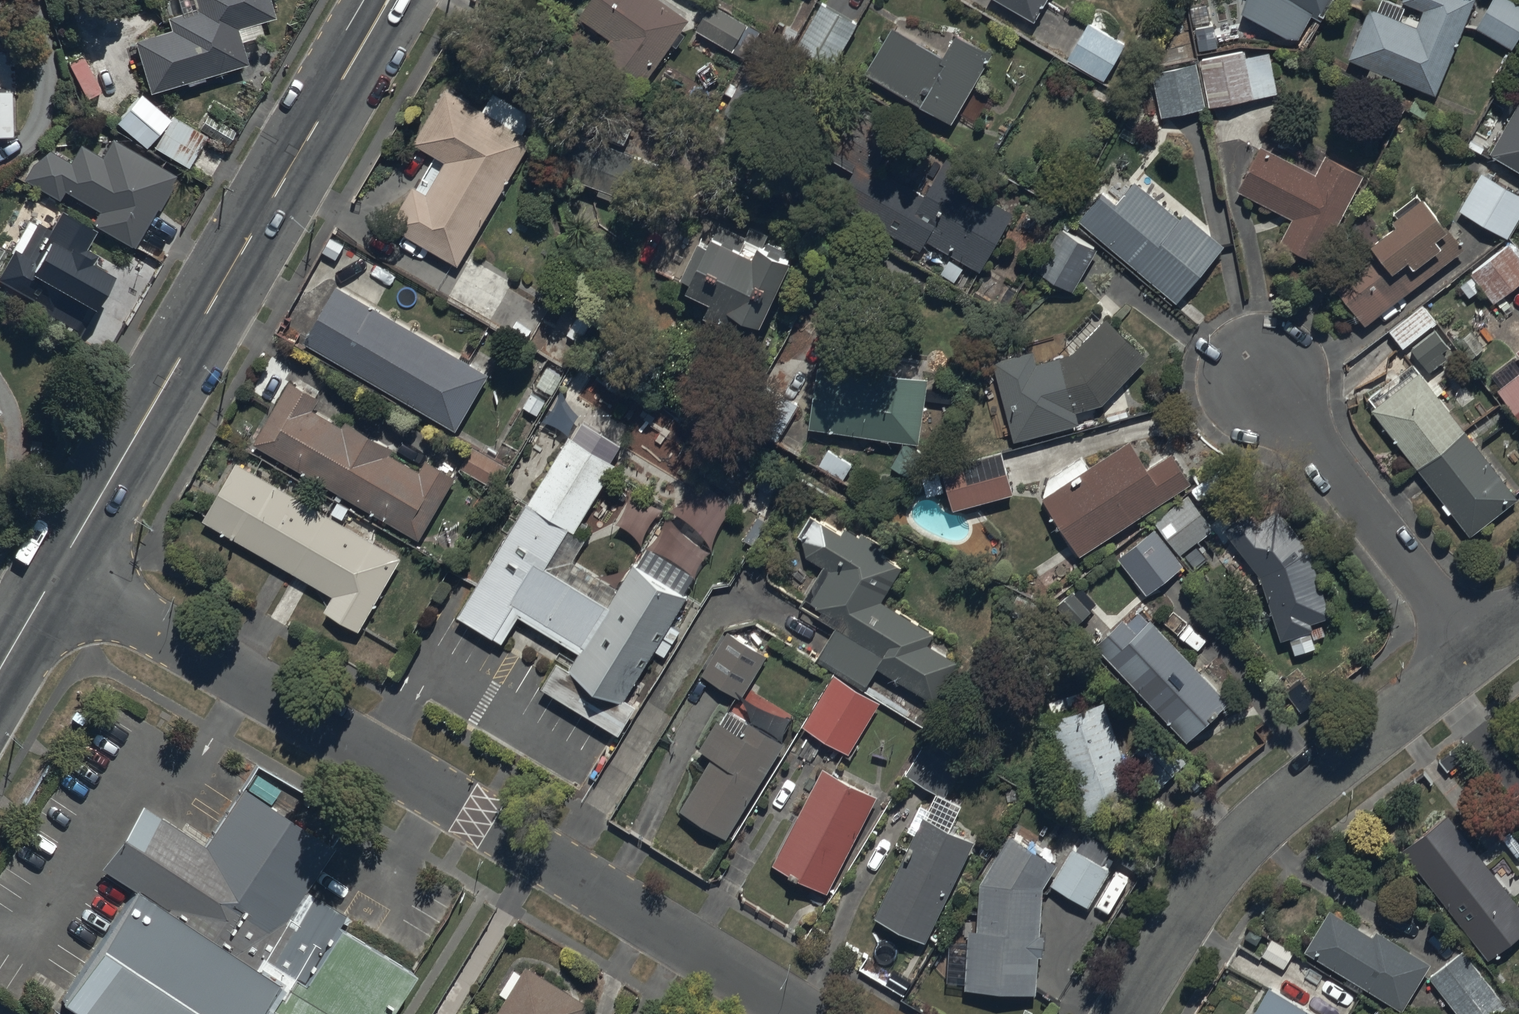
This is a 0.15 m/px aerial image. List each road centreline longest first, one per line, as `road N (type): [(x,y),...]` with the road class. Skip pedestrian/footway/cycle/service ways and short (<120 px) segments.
road 1 (residential): [(57,574),(806,1013)]
road 2 (tertiary): [(385,0),(57,574)]
road 3 (residential): [(1476,654),(1246,837),(1195,896),(1123,1013)]
road 4 (residential): [(1476,654),(1258,375)]

